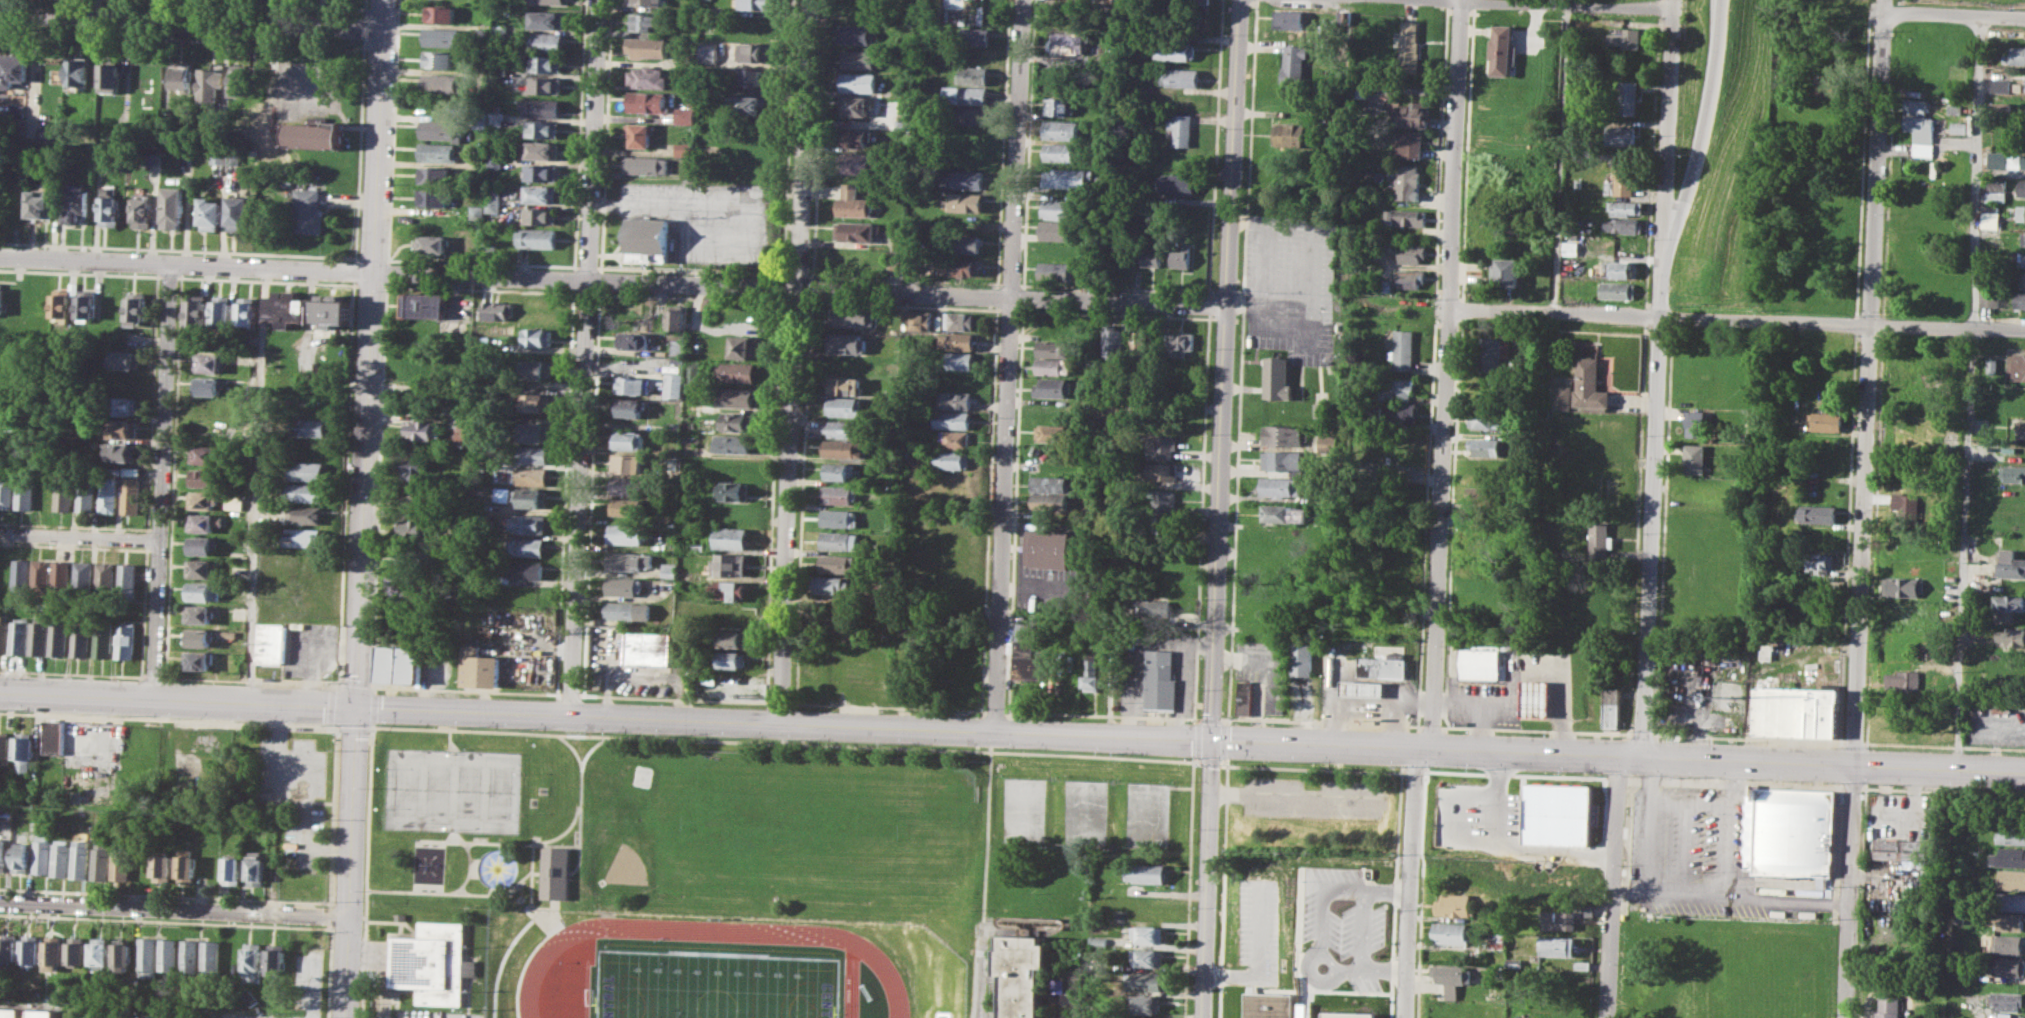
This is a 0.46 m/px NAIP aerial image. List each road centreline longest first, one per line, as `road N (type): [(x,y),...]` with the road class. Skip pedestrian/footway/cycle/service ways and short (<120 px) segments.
road 1 (secondary): [(0,692),(1413,752)]
road 2 (residential): [(0,257),(1230,307)]
road 3 (tertiary): [(385,0),(345,1017)]
road 4 (residential): [(1883,0),(1845,1017)]
road 5 (residential): [(1023,0),(997,736)]
road 6 (residential): [(809,0),(783,727)]
road 7 (residential): [(601,0),(574,718)]
road 8 (secondary): [(1230,307),(1202,1017)]
road 9 (secondary): [(1413,752),(2024,776)]
road 10 (residential): [(1448,308),(2024,332)]
road 11 (tertiary): [(1665,256),(1639,761)]
road 12 (residential): [(1448,308),(1429,753)]
road 13 (residential): [(171,263),(152,700)]
road 14 (residential): [(0,11),(384,30)]
road 15 (residential): [(349,916),(0,901)]
road 16 (residential): [(1461,0),(1448,308)]
road 17 (secondary): [(1241,0),(1230,307)]
road 18 (residential): [(1404,1017),(1413,752)]
road 19 (motorway): [(1721,0),(1706,123),(1665,256)]
road 20 (residential): [(1621,760),(1609,1017)]
road 21 (residential): [(1674,11),(1665,256)]
road 22 (residential): [(1461,0),(1674,11)]
road 23 (residential): [(0,533),(161,540)]
road 24 (residential): [(1882,12),(2024,16)]

